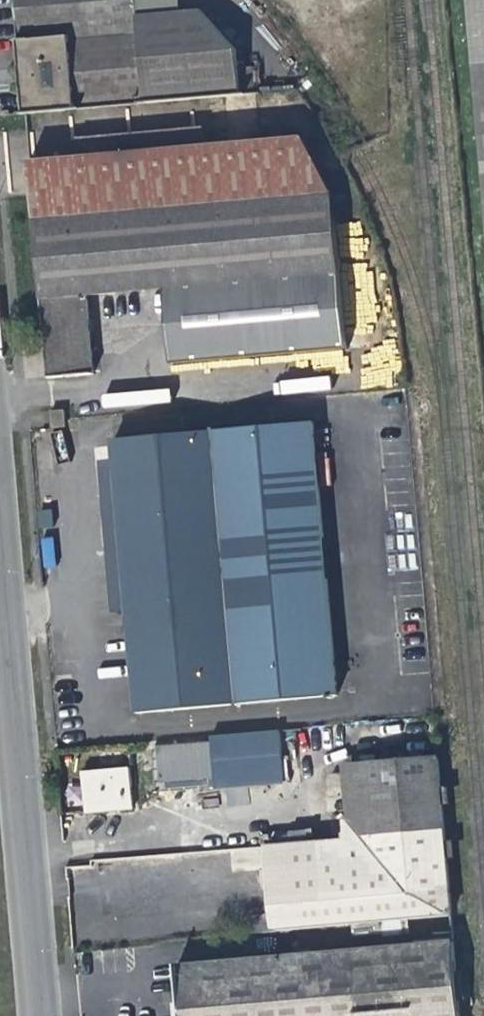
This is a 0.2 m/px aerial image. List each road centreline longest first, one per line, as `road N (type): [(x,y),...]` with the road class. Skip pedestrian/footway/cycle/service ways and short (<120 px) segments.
road 1 (residential): [(40,1015),(0,548)]

